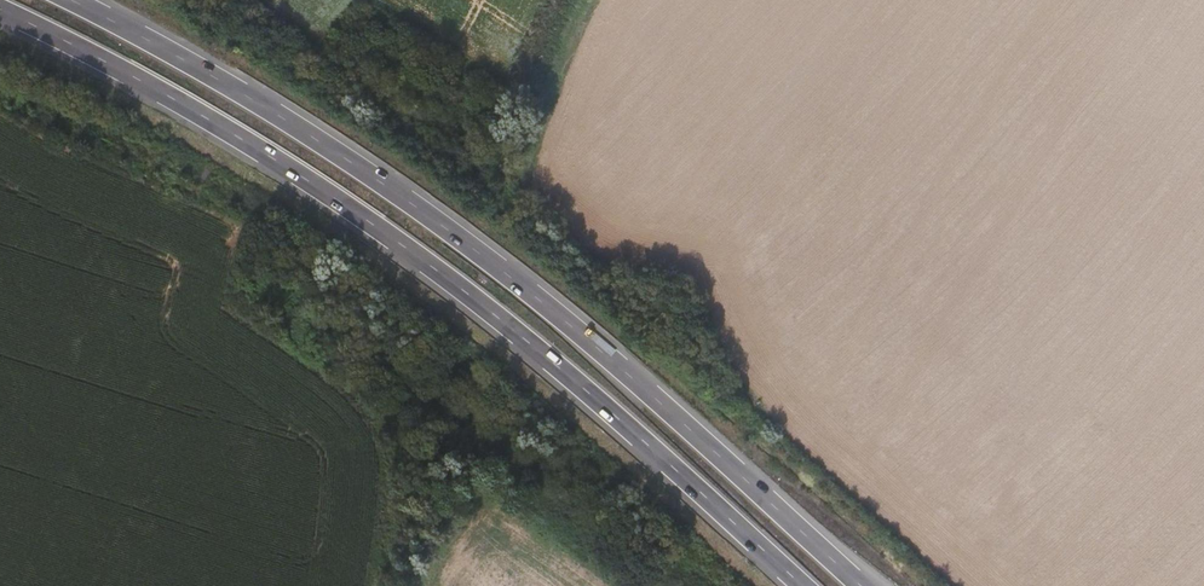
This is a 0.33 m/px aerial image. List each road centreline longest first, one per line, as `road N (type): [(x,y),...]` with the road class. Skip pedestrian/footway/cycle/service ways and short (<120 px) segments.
road 1 (trunk): [(0,8),(281,162),(405,247),(524,338),(796,585)]
road 2 (trunk): [(861,585),(643,387),(436,221),(306,133),(70,0)]

